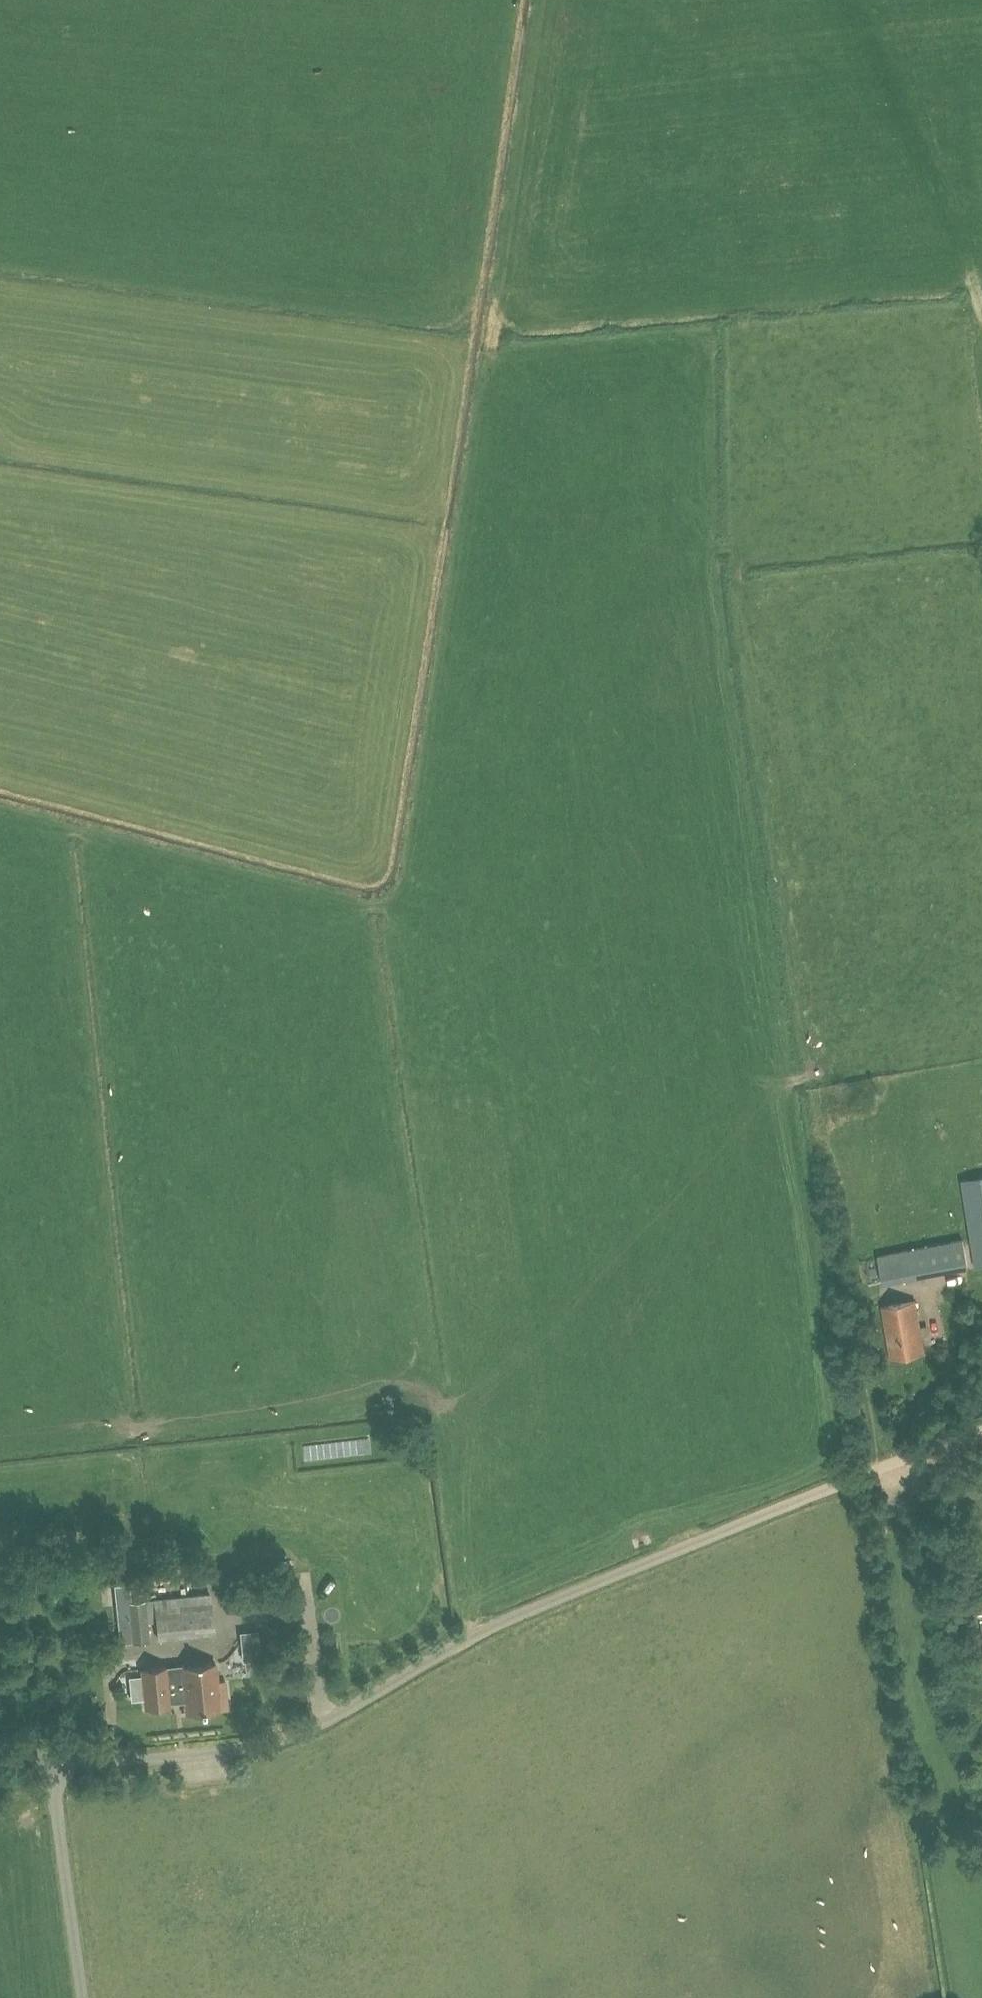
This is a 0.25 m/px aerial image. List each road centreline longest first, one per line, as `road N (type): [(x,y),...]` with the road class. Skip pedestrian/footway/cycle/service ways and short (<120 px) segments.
road 1 (unclassified): [(52,1762),(121,1766),(196,1757),(311,1726),(546,1597),(981,1431)]
road 2 (unclassified): [(87,1997),(52,1762)]

